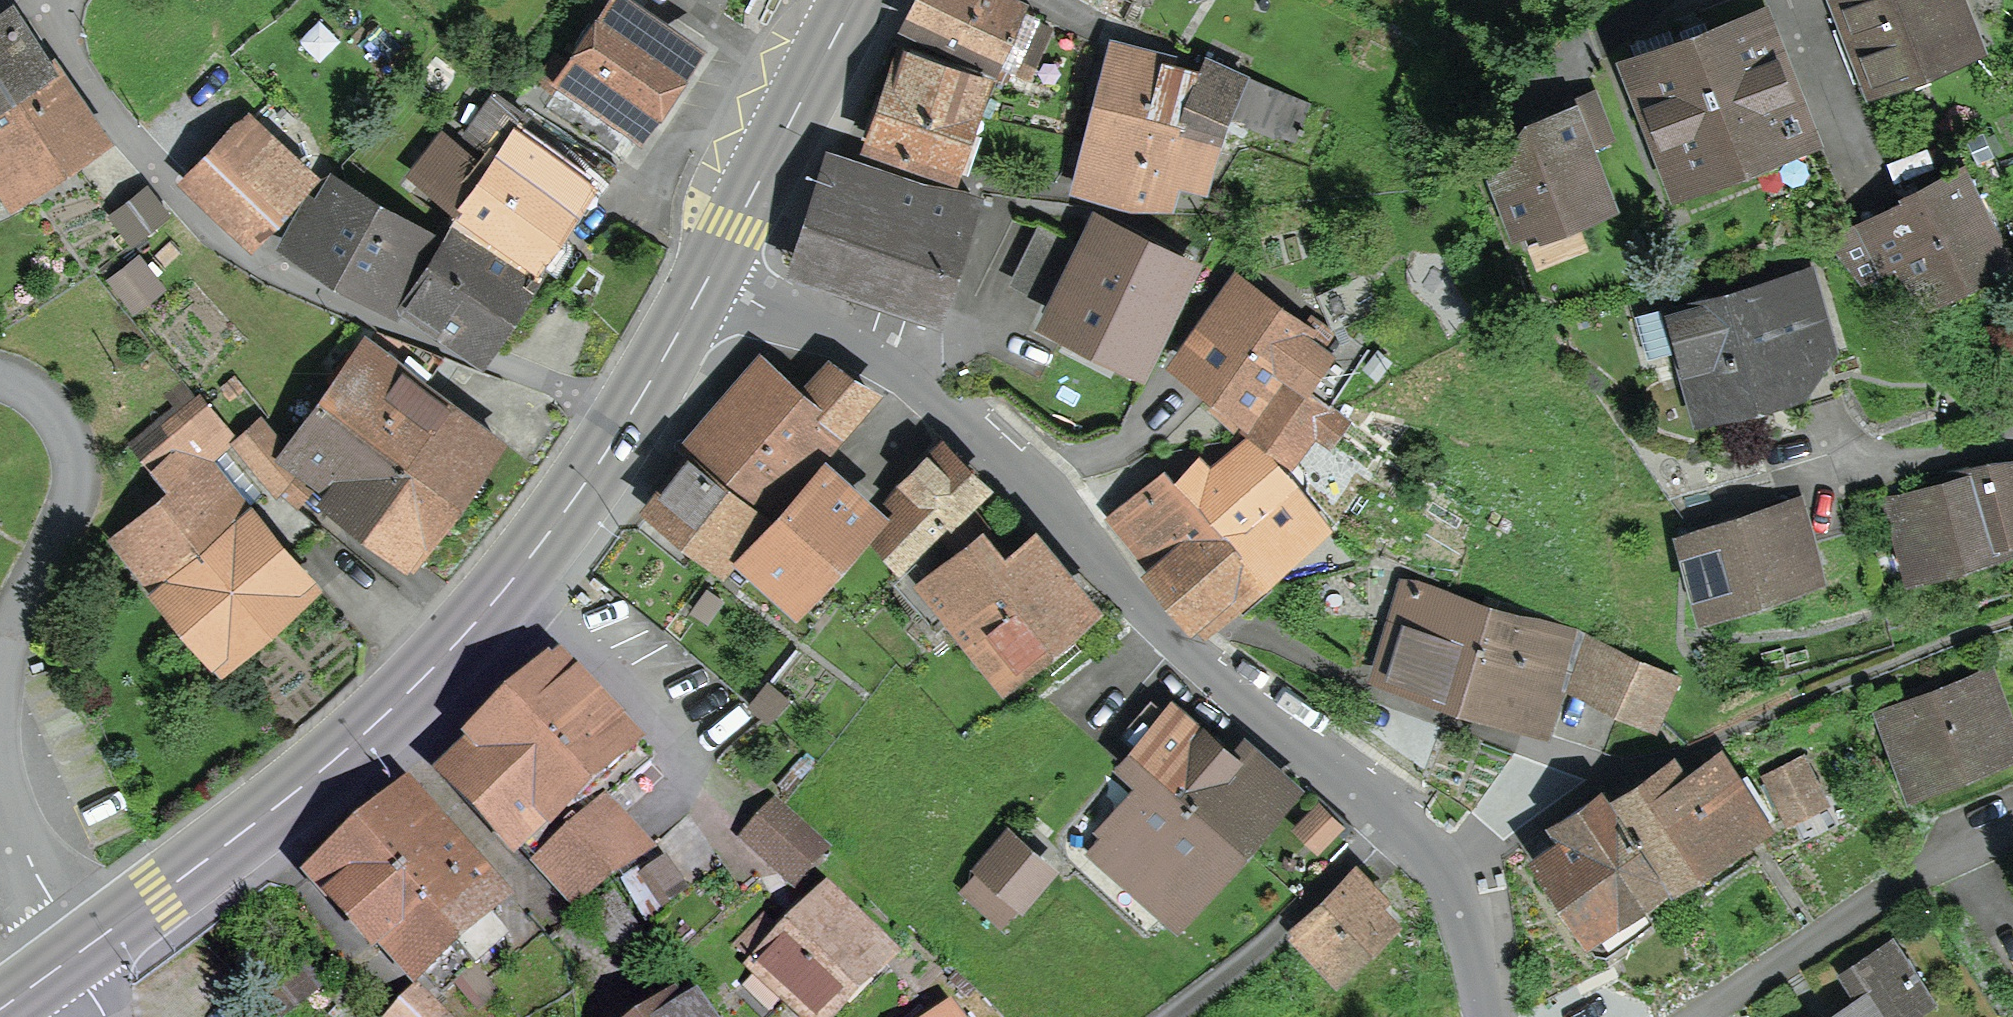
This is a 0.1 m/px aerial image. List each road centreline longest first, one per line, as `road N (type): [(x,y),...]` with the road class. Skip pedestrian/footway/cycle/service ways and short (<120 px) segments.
road 1 (primary): [(78,959),(396,702),(524,566),(615,431)]
road 2 (residential): [(615,431),(238,249),(147,165),(48,0)]
road 3 (residential): [(705,291),(826,330),(903,378),(1009,468),(1184,644)]
road 4 (residential): [(1184,644),(1443,882),(1485,1016)]
road 5 (residential): [(1184,644),(1222,633),(1262,636),(1366,691),(1599,778)]
road 6 (residential): [(1699,1016),(1871,907),(2012,832)]
road 7 (residential): [(0,675),(7,635),(64,506),(62,431),(21,387),(0,384)]
road 8 (primary): [(705,291),(860,0)]
road 9 (residential): [(2012,437),(1758,484)]
road 10 (residential): [(78,959),(23,855),(0,762)]
road 11 (primary): [(615,431),(705,291)]

